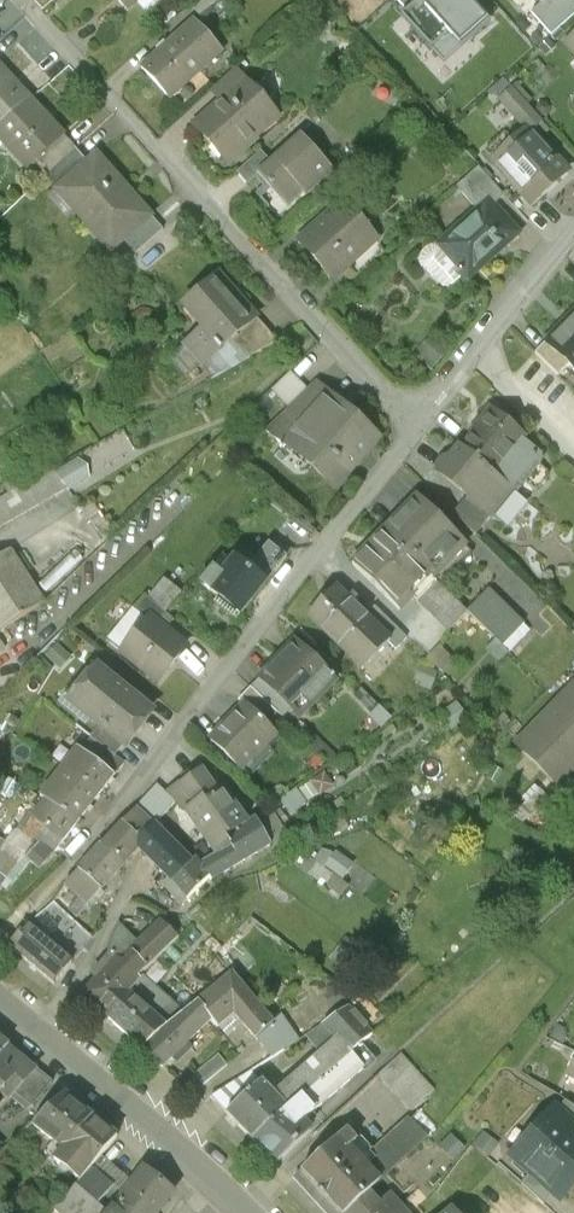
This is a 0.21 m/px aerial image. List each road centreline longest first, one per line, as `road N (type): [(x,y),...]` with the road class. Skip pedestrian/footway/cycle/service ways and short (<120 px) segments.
road 1 (residential): [(17,0),(416,430)]
road 2 (residential): [(416,430),(63,859)]
road 3 (tertiary): [(0,1002),(243,1212)]
road 4 (residential): [(573,234),(479,351)]
road 5 (residential): [(479,351),(573,449)]

